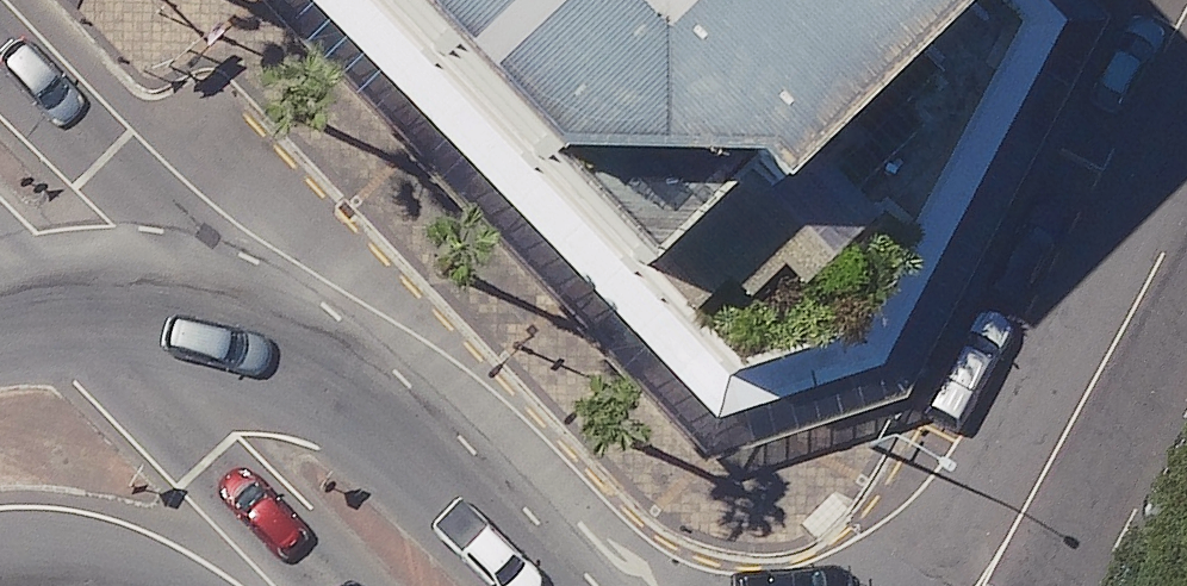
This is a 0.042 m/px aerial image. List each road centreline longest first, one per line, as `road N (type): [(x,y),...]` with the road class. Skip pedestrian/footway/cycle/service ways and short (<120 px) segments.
road 1 (tertiary): [(0,46),(279,323)]
road 2 (primary): [(344,585),(224,460),(62,319)]
road 3 (primary): [(279,323),(554,585)]
road 4 (tertiary): [(1043,484),(1186,216)]
road 5 (trunk): [(62,319),(279,323)]
road 6 (tertiary): [(913,585),(1043,484)]

